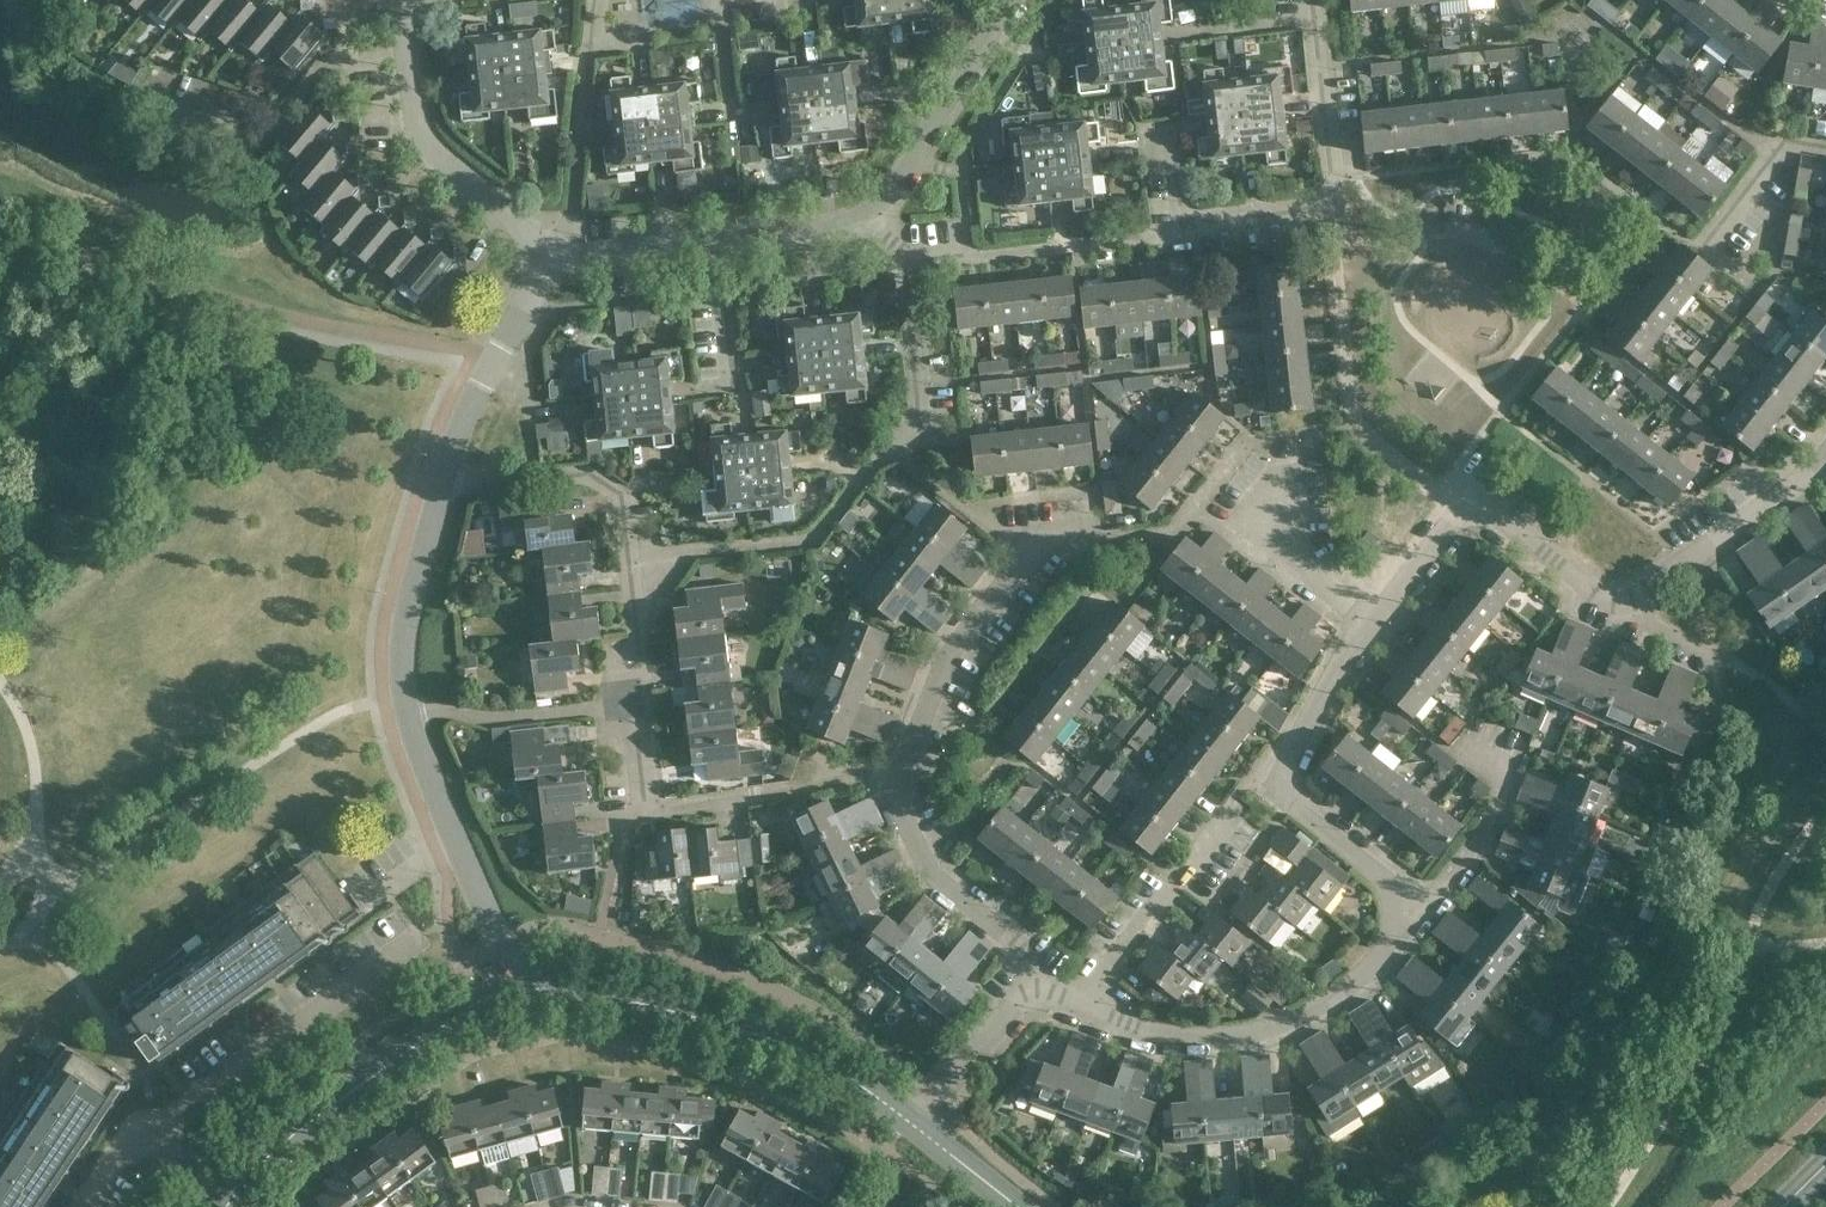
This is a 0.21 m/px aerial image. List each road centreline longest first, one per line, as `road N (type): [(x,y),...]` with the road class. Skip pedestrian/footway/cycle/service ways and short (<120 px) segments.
road 1 (residential): [(628,559),(812,541),(897,449),(922,415),(903,258)]
road 2 (residential): [(1072,1001),(1167,1035),(1261,1029),(1351,985),(1382,951),(1395,911)]
road 3 (residential): [(1395,911),(1382,876),(1274,790),(1338,664),(1371,621)]
road 4 (tertiary): [(233,1196),(284,1142),(446,1020),(518,987)]
road 5 (residential): [(900,779),(947,658),(1013,572),(1048,537),(1104,528)]
road 6 (residential): [(1371,621),(1472,496),(1598,594),(1619,601)]
road 7 (tertiary): [(914,1125),(835,1068),(775,1040),(603,994)]
road 8 (unclassified): [(151,1129),(420,937)]
road 9 (unclassified): [(547,256),(423,141),(396,0)]
road 10 (unclassified): [(518,987),(406,711)]
road 11 (residential): [(903,258),(1076,248),(1184,226)]
road 12 (residential): [(1072,1001),(1241,800)]
road 13 (residential): [(1030,983),(1020,945),(926,863),(898,801),(900,779)]
road 14 (residential): [(1619,601),(1807,475),(1825,454)]
road 15 (residential): [(649,811),(843,778),(900,779)]
road 16 (residential): [(574,252),(592,0)]
road 17 (residential): [(443,481),(588,472),(621,493),(628,559)]
road 18 (unclassified): [(872,208),(1011,0)]
road 19 (unclassified): [(443,481),(462,422),(547,256)]
road 20 (residential): [(1395,911),(1441,886),(1498,799),(1508,773),(1457,745)]
road 21 (unclassified): [(406,711),(403,627),(443,481)]
road 22 (residential): [(406,711),(498,719),(638,703)]
road 23 (residential): [(1329,210),(1333,180),(1313,0)]
road 24 (residential): [(914,1125),(1030,983)]
road 25 (residential): [(1371,621),(1237,513)]
road 26 (residential): [(709,384),(733,381),(717,238)]
road 27 (unclassified): [(717,238),(840,222),(872,208)]
road 28 (residential): [(1184,226),(1329,210)]
road 29 (residential): [(628,559),(638,703)]
road 30 (unclassified): [(574,252),(717,238)]
road 31 (residential): [(1702,250),(1786,141)]
road 32 (tertiary): [(1017,1206),(914,1125)]

